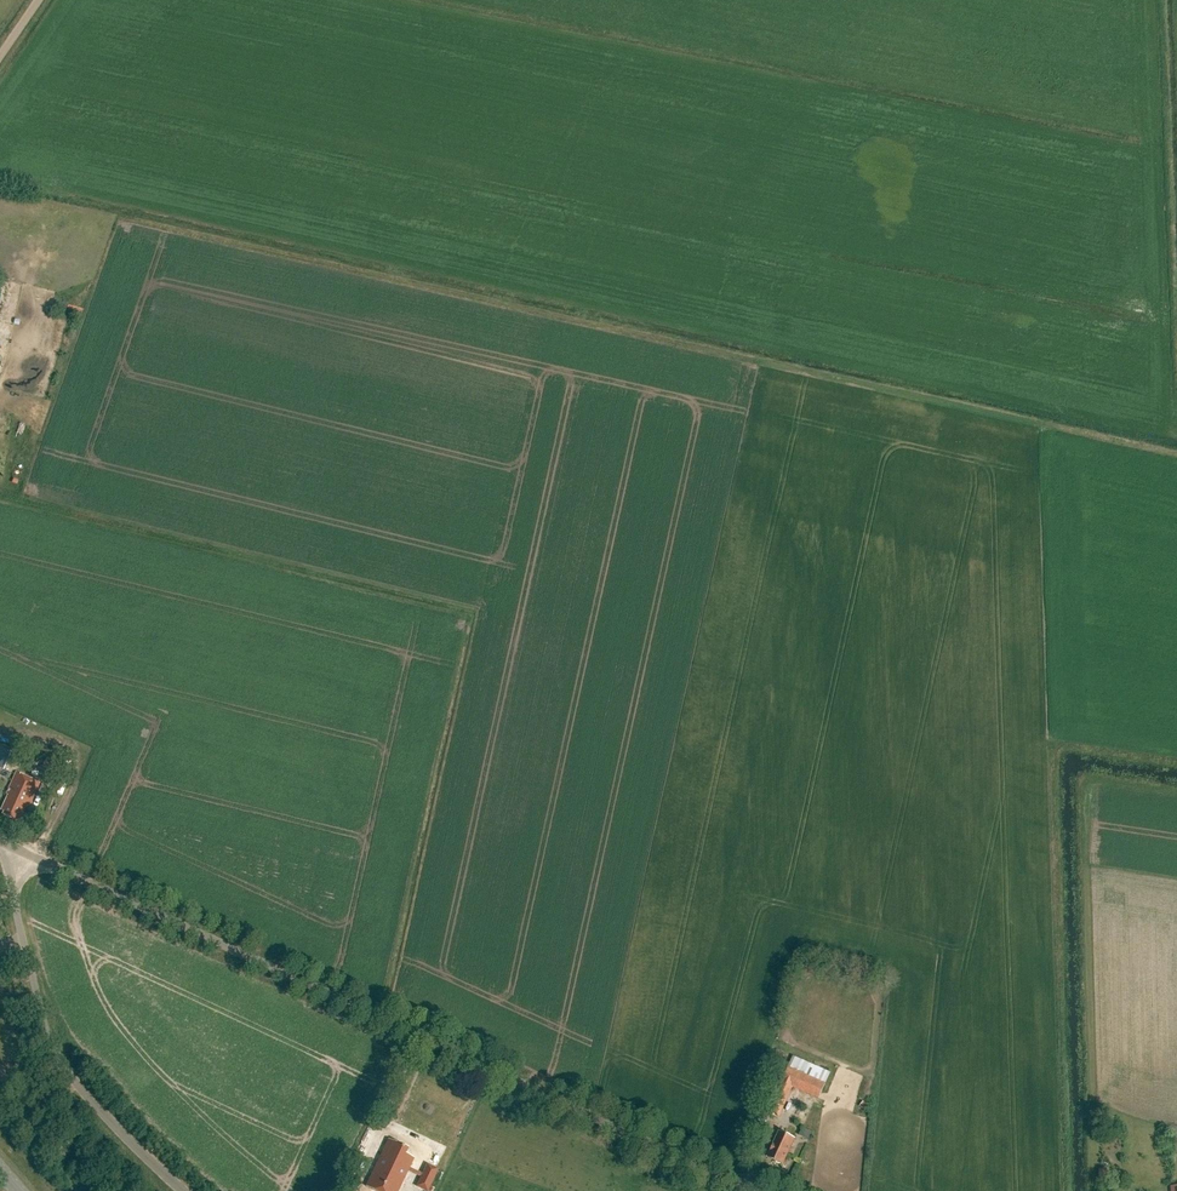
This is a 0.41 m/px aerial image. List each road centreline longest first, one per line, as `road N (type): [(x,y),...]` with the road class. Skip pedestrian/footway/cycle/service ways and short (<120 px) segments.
road 1 (unclassified): [(749,1190),(5,845)]
road 2 (unclassified): [(181,1190),(64,1065),(5,845)]

